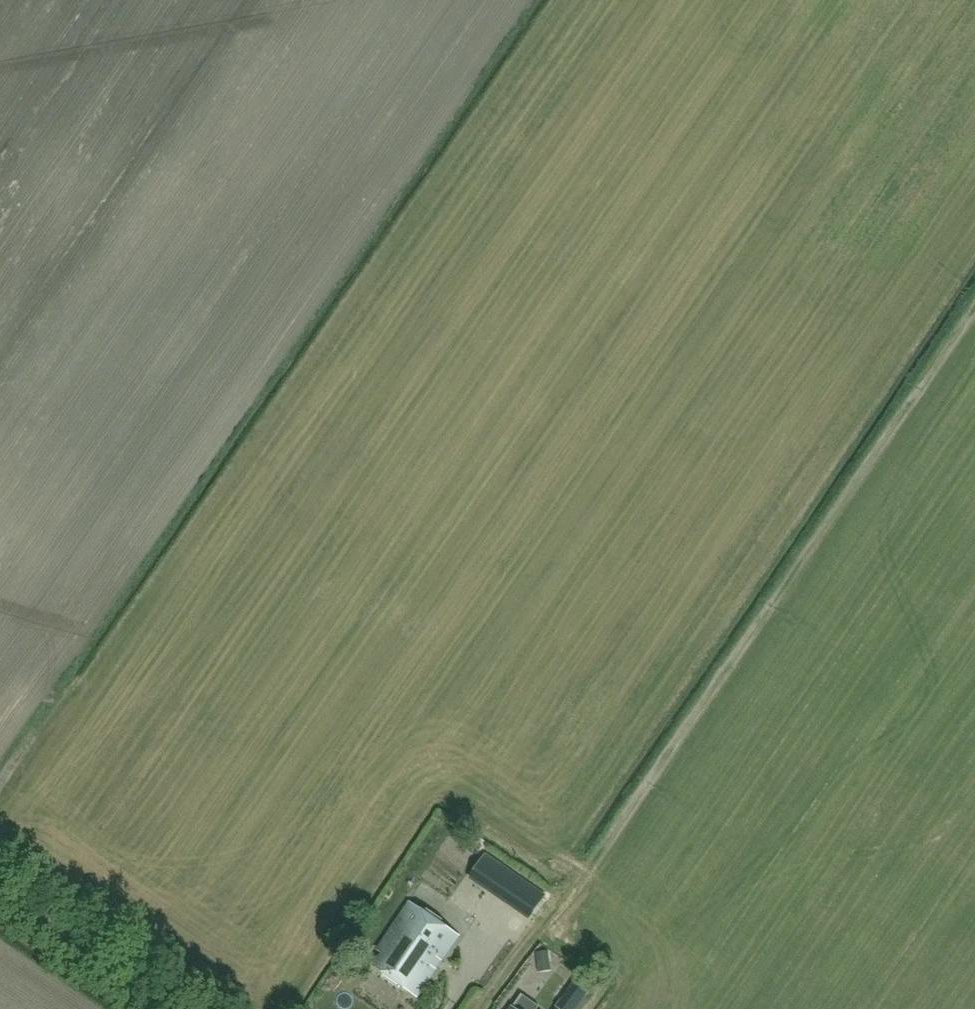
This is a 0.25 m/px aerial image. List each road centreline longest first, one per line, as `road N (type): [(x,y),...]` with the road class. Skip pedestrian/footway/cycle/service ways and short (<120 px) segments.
road 1 (unclassified): [(167,1008),(0,895)]

